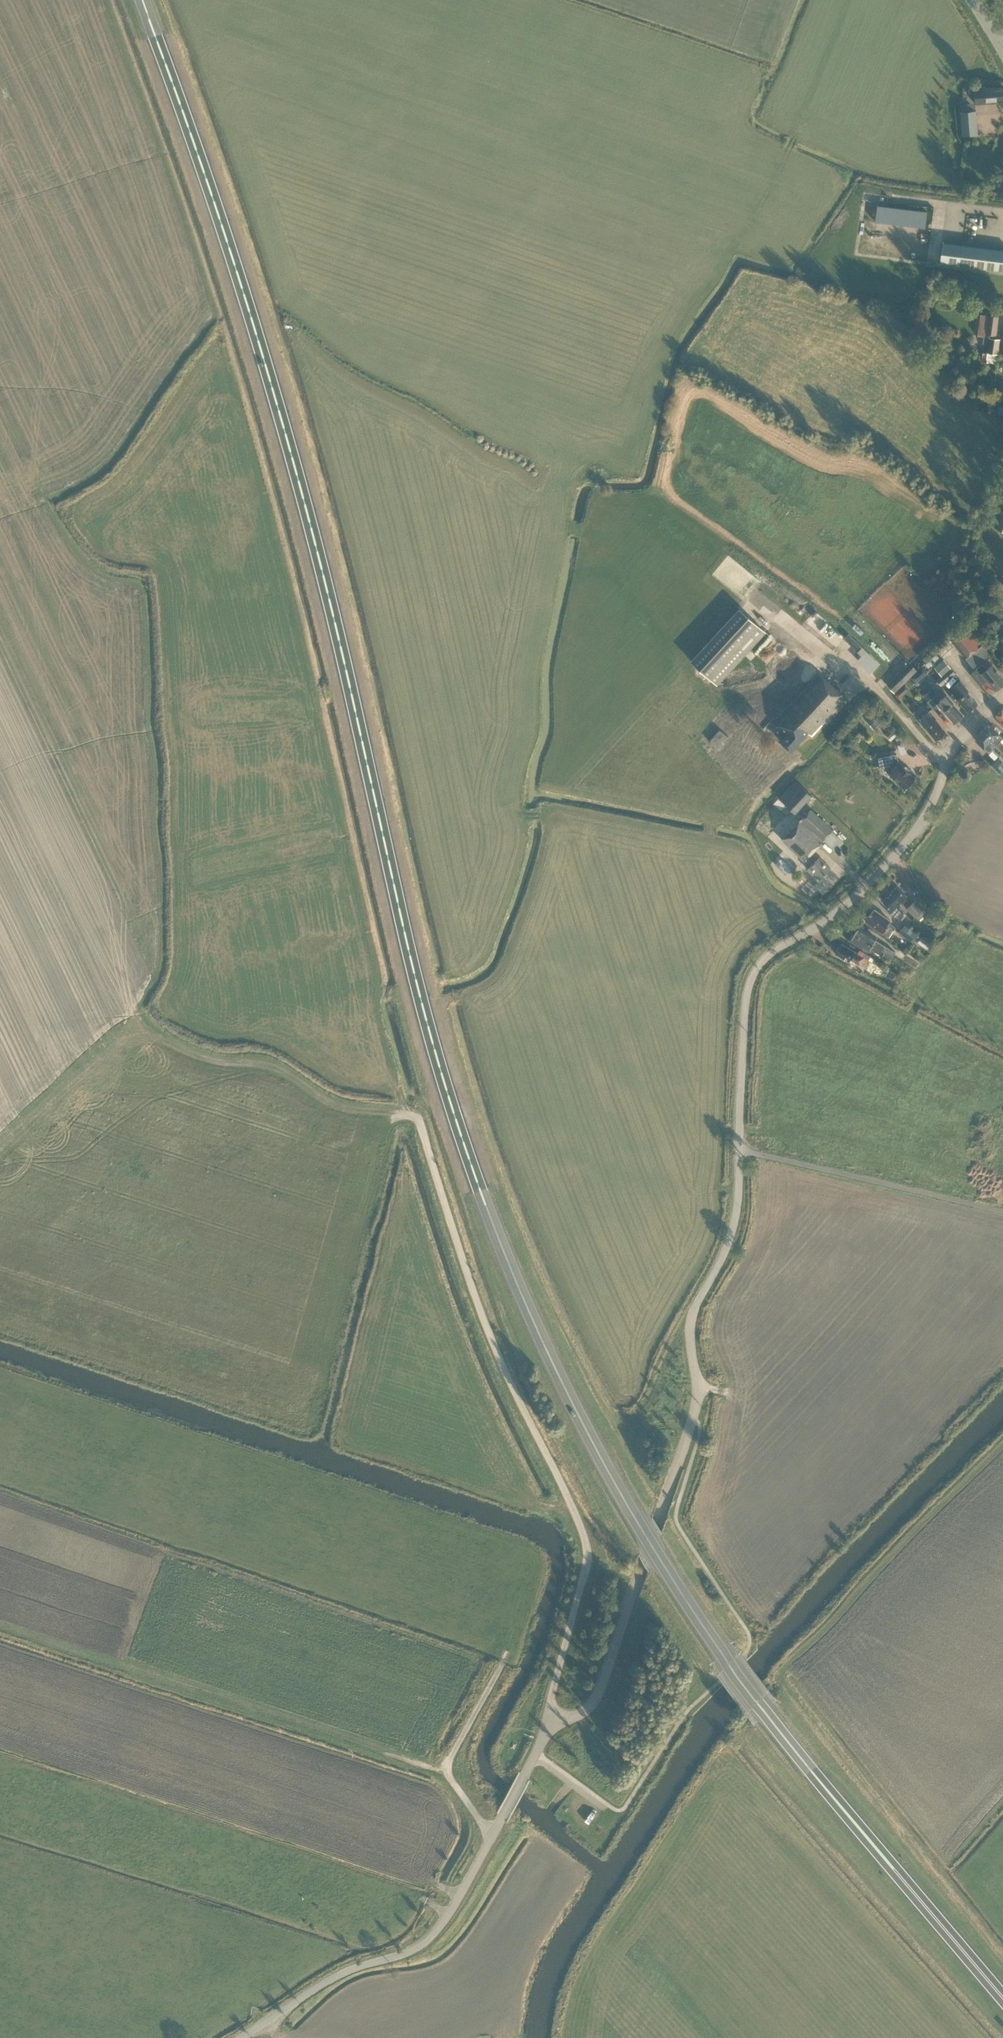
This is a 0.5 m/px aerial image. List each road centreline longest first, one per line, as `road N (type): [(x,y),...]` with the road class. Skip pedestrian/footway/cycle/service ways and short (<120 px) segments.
road 1 (trunk): [(1002,1998),(727,1662),(632,1512),(537,1329),(432,1042),(332,607),(269,375),(142,0)]
road 2 (tertiary): [(392,1957),(445,1921),(553,1724),(587,1705),(601,1685),(696,1406),(691,1328),(738,1199),(745,1001),(753,973),(886,867),(923,817),(959,739),(1002,695)]
road 3 (track): [(553,1724),(552,1697),(586,1568),(584,1533),(499,1355),(421,1124),(395,1118)]
road 4 (tertiary): [(392,1957),(340,1974),(238,2037)]

